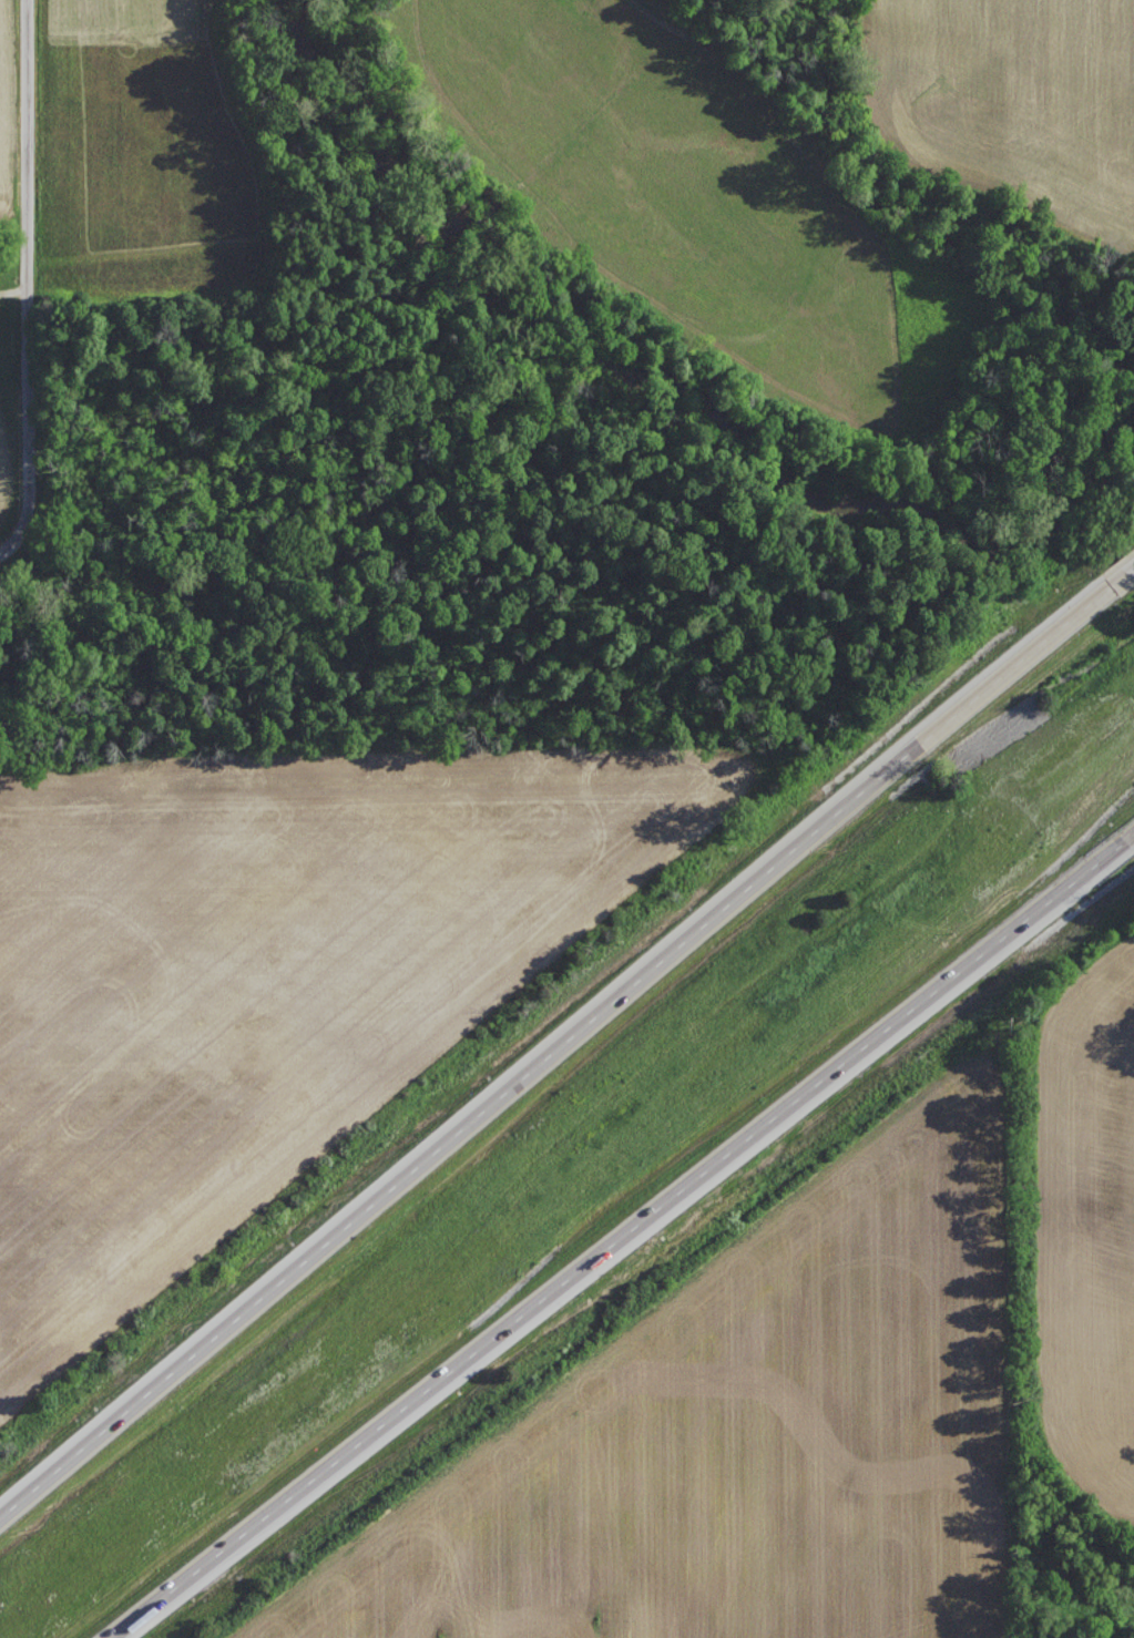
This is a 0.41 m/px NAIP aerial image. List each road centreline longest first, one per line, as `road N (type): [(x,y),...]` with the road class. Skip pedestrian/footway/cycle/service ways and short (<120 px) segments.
road 1 (motorway): [(1113,587),(0,1512)]
road 2 (motorway): [(118,1637),(1133,845)]
road 3 (residential): [(0,554),(23,532),(30,509),(28,0)]

